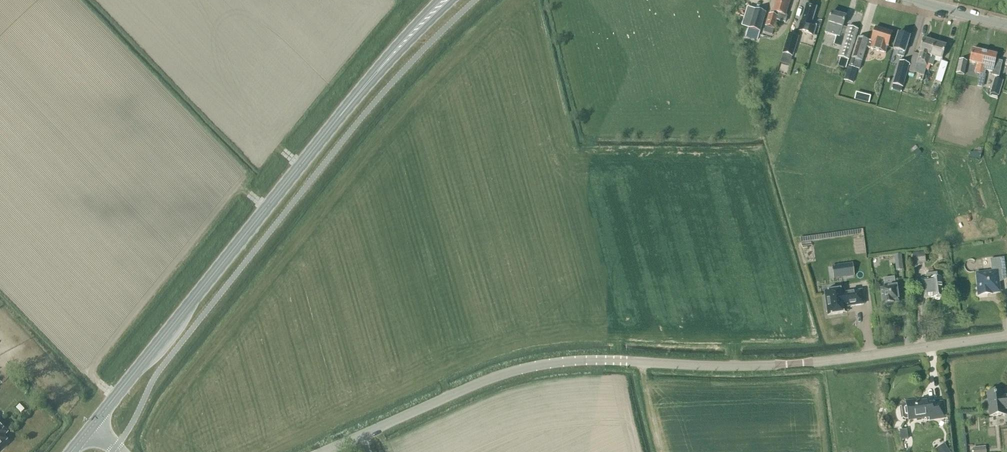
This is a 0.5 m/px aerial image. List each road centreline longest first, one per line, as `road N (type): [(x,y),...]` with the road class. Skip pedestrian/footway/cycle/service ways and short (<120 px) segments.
road 1 (tertiary): [(324,451),(472,386),(548,364),(786,365),(1006,336)]
road 2 (primary): [(91,426),(373,75)]

